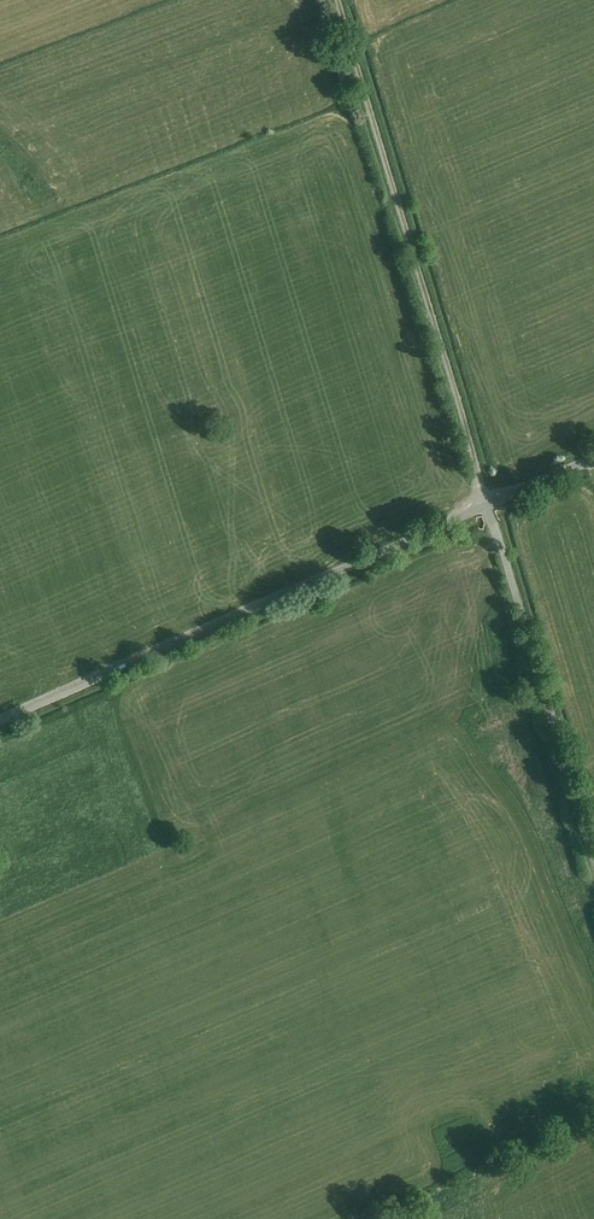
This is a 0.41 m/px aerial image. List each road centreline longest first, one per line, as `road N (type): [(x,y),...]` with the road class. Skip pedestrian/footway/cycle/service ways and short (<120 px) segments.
road 1 (unclassified): [(0,721),(489,505)]
road 2 (track): [(341,0),(489,505)]
road 3 (unclassified): [(593,858),(489,505)]

